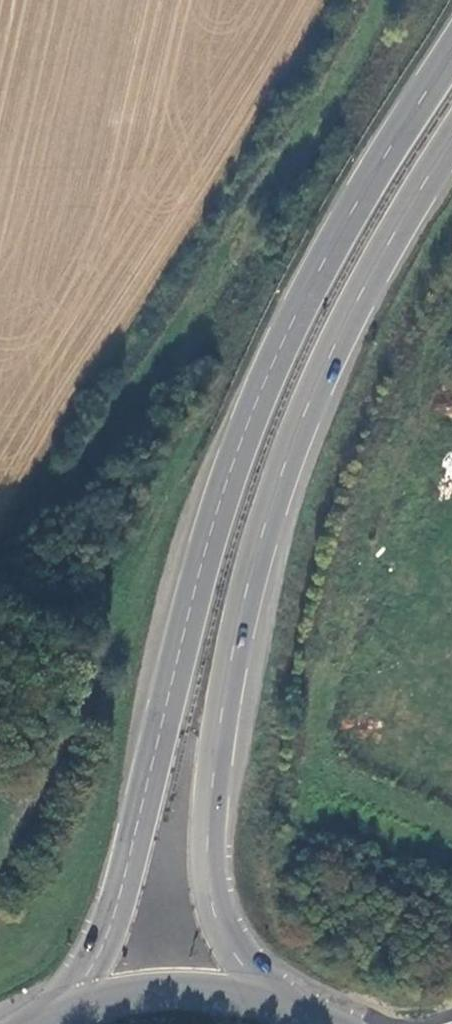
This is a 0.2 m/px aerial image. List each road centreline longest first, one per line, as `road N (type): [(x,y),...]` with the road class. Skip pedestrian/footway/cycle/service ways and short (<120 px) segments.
road 1 (trunk): [(451,58),(334,247),(252,421),(191,614),(119,907),(83,985),(59,1015)]
road 2 (trunk): [(267,1001),(231,945),(211,876),(221,727),(242,622),(337,351),(451,146)]
road 3 (primary): [(267,1001),(141,993),(59,1015)]

